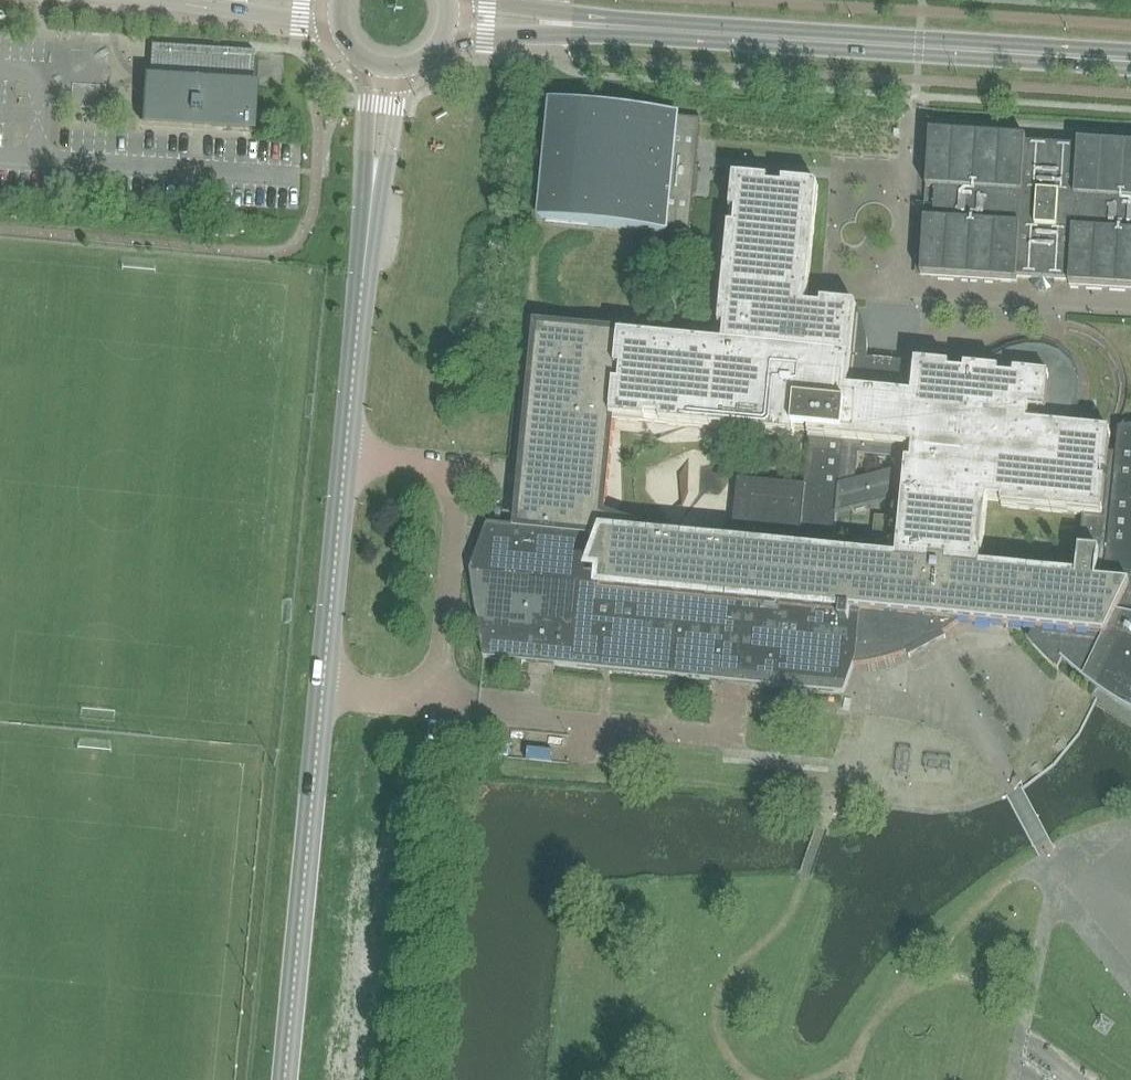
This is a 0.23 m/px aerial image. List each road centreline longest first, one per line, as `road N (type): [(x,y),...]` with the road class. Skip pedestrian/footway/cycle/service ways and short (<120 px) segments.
road 1 (tertiary): [(285,1079),(388,68)]
road 2 (tertiary): [(1130,60),(449,19)]

